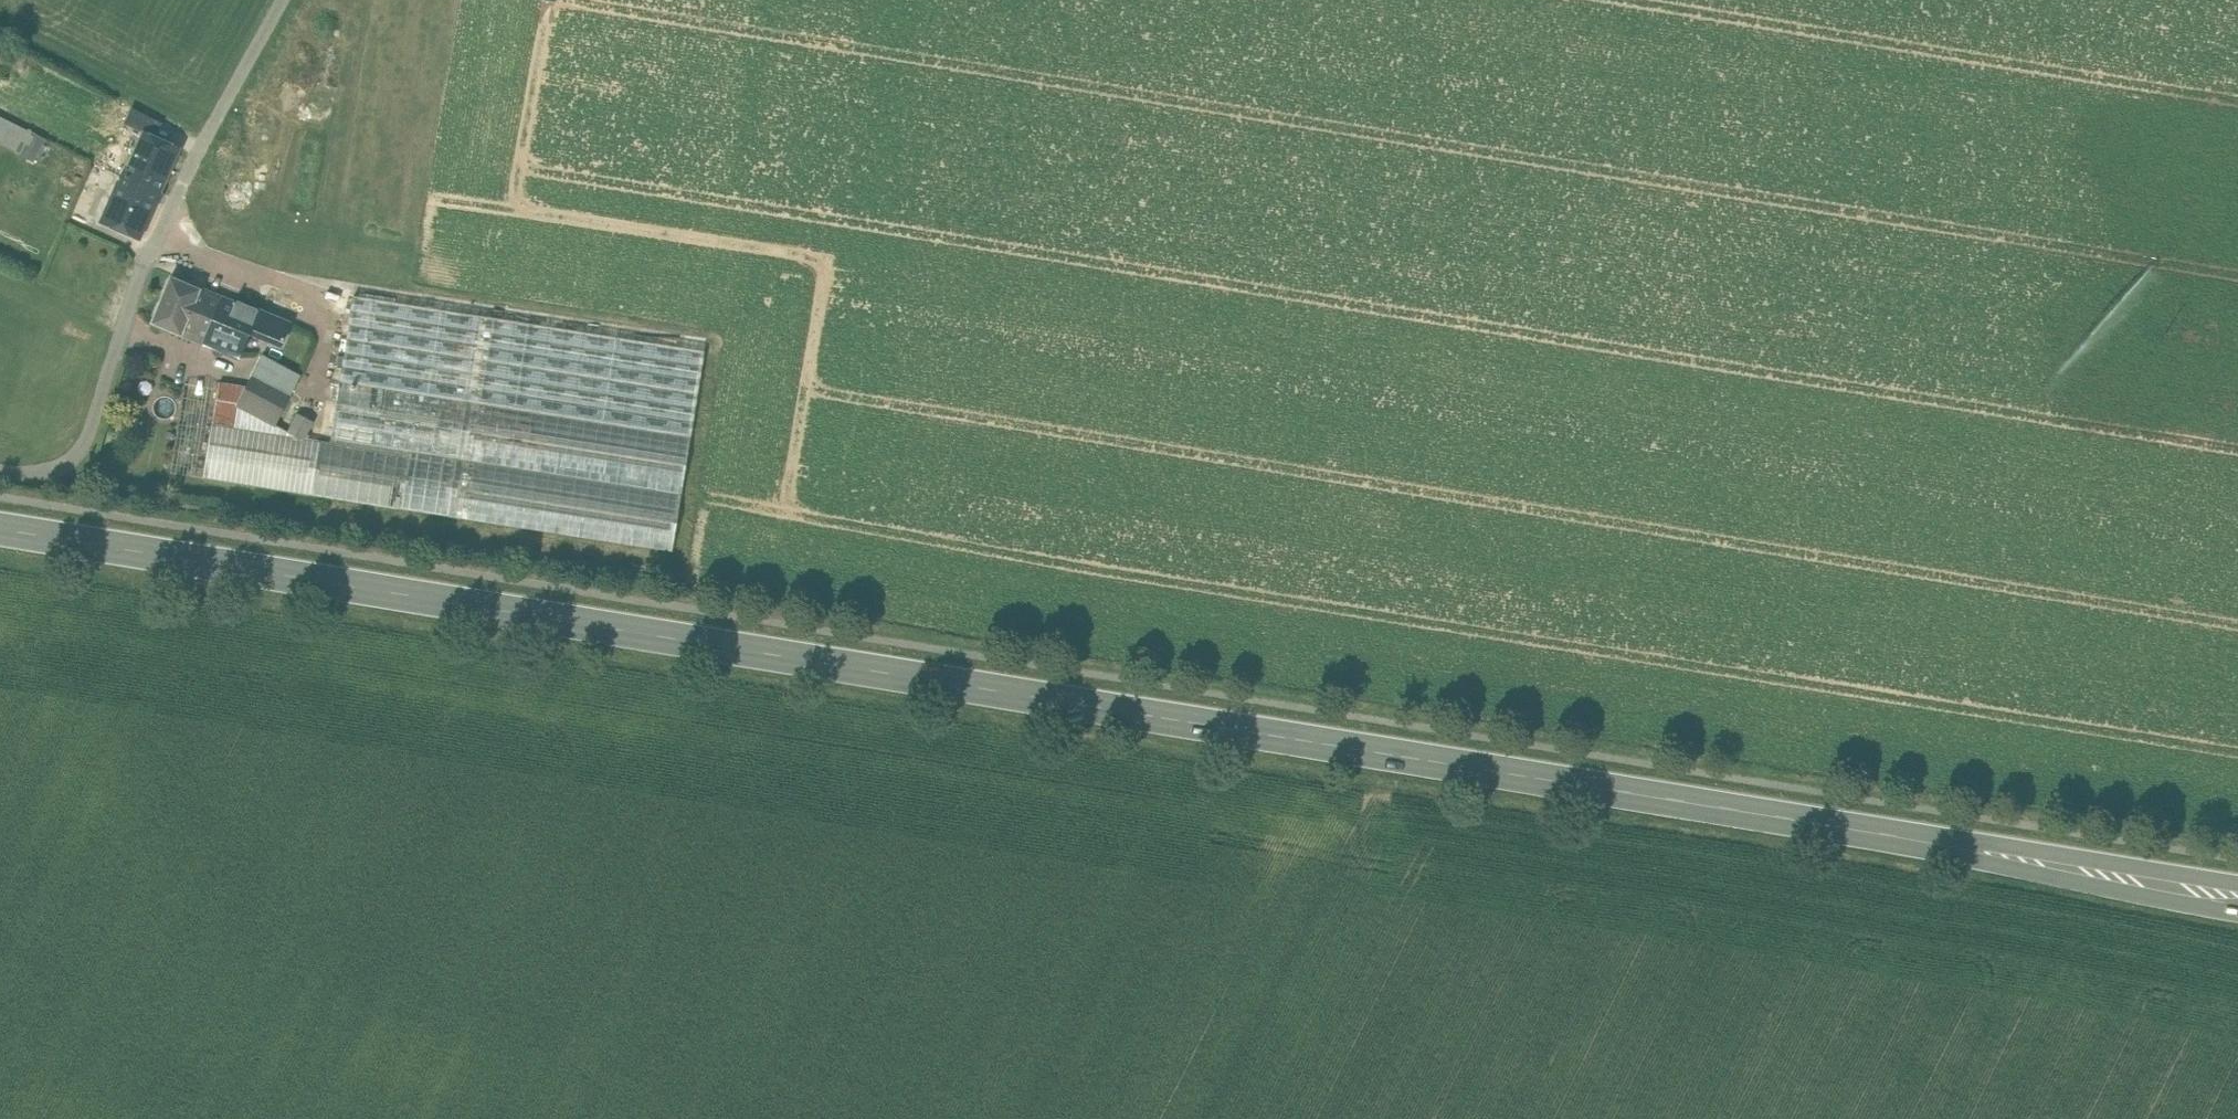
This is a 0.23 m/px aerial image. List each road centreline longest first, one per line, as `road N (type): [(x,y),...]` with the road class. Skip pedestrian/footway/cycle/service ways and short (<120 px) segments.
road 1 (secondary): [(2237,895),(0,525)]
road 2 (unclassified): [(0,462),(72,475),(142,254),(281,0)]

